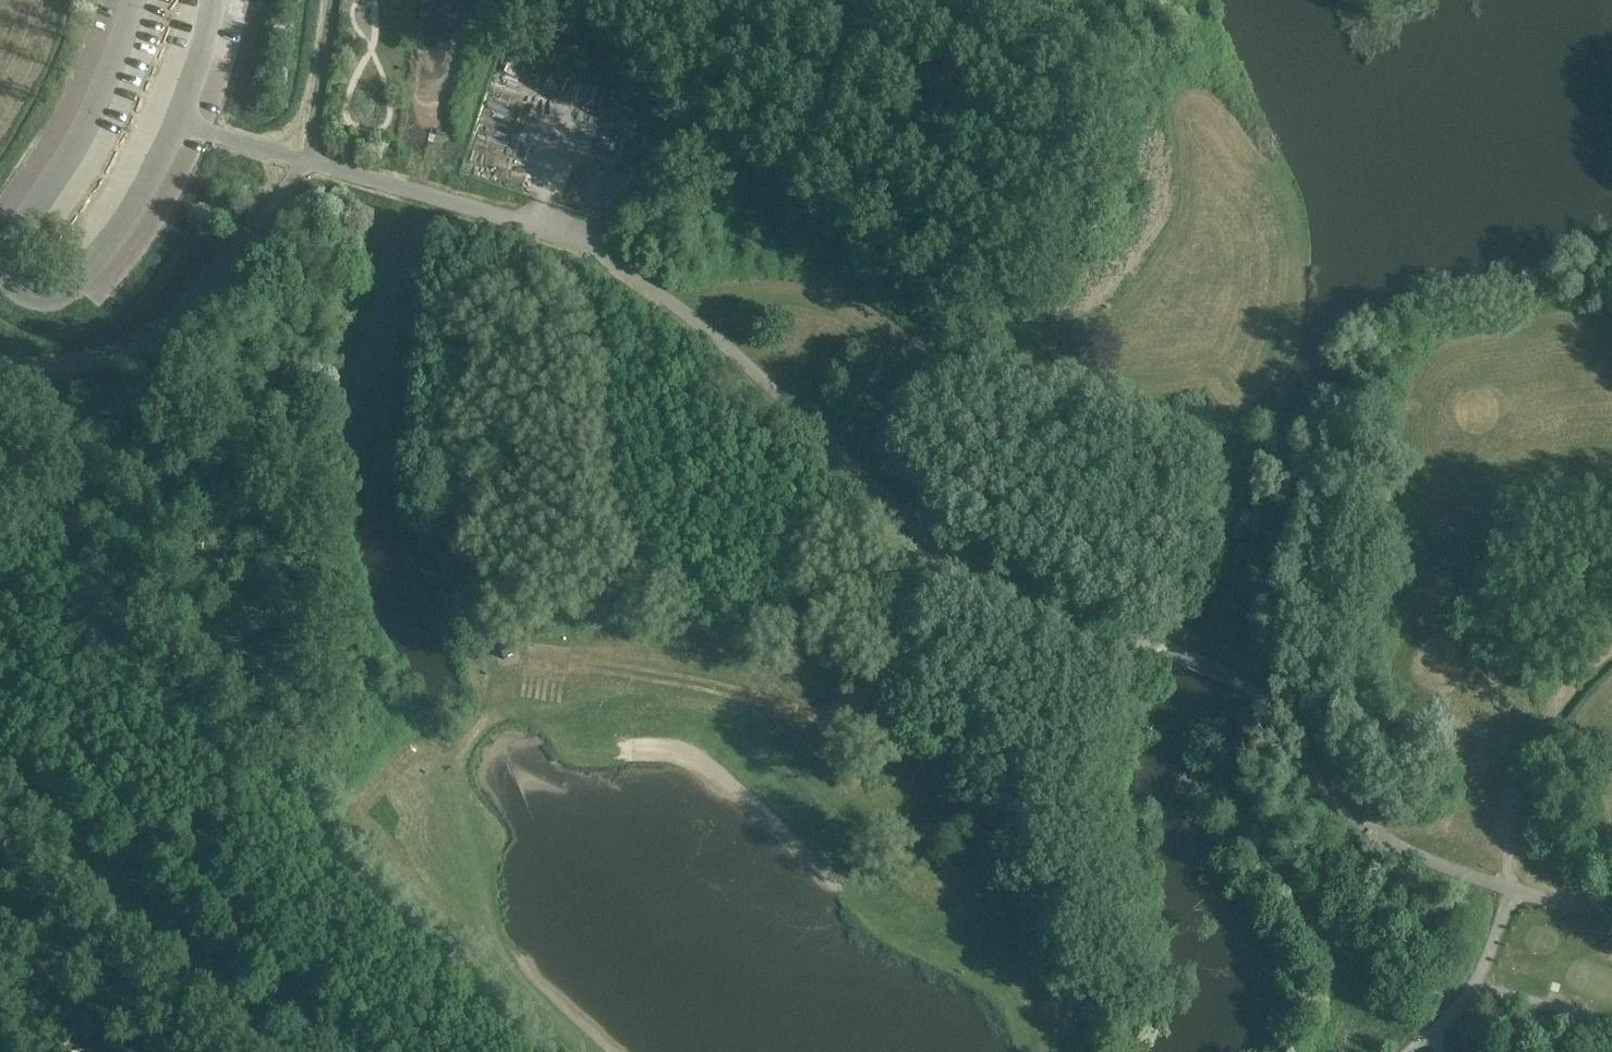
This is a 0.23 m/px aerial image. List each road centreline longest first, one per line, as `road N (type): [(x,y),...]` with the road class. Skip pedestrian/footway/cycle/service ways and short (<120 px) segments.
road 1 (track): [(1514,892),(1468,994),(1410,1051)]
road 2 (track): [(1476,982),(1611,1017)]

